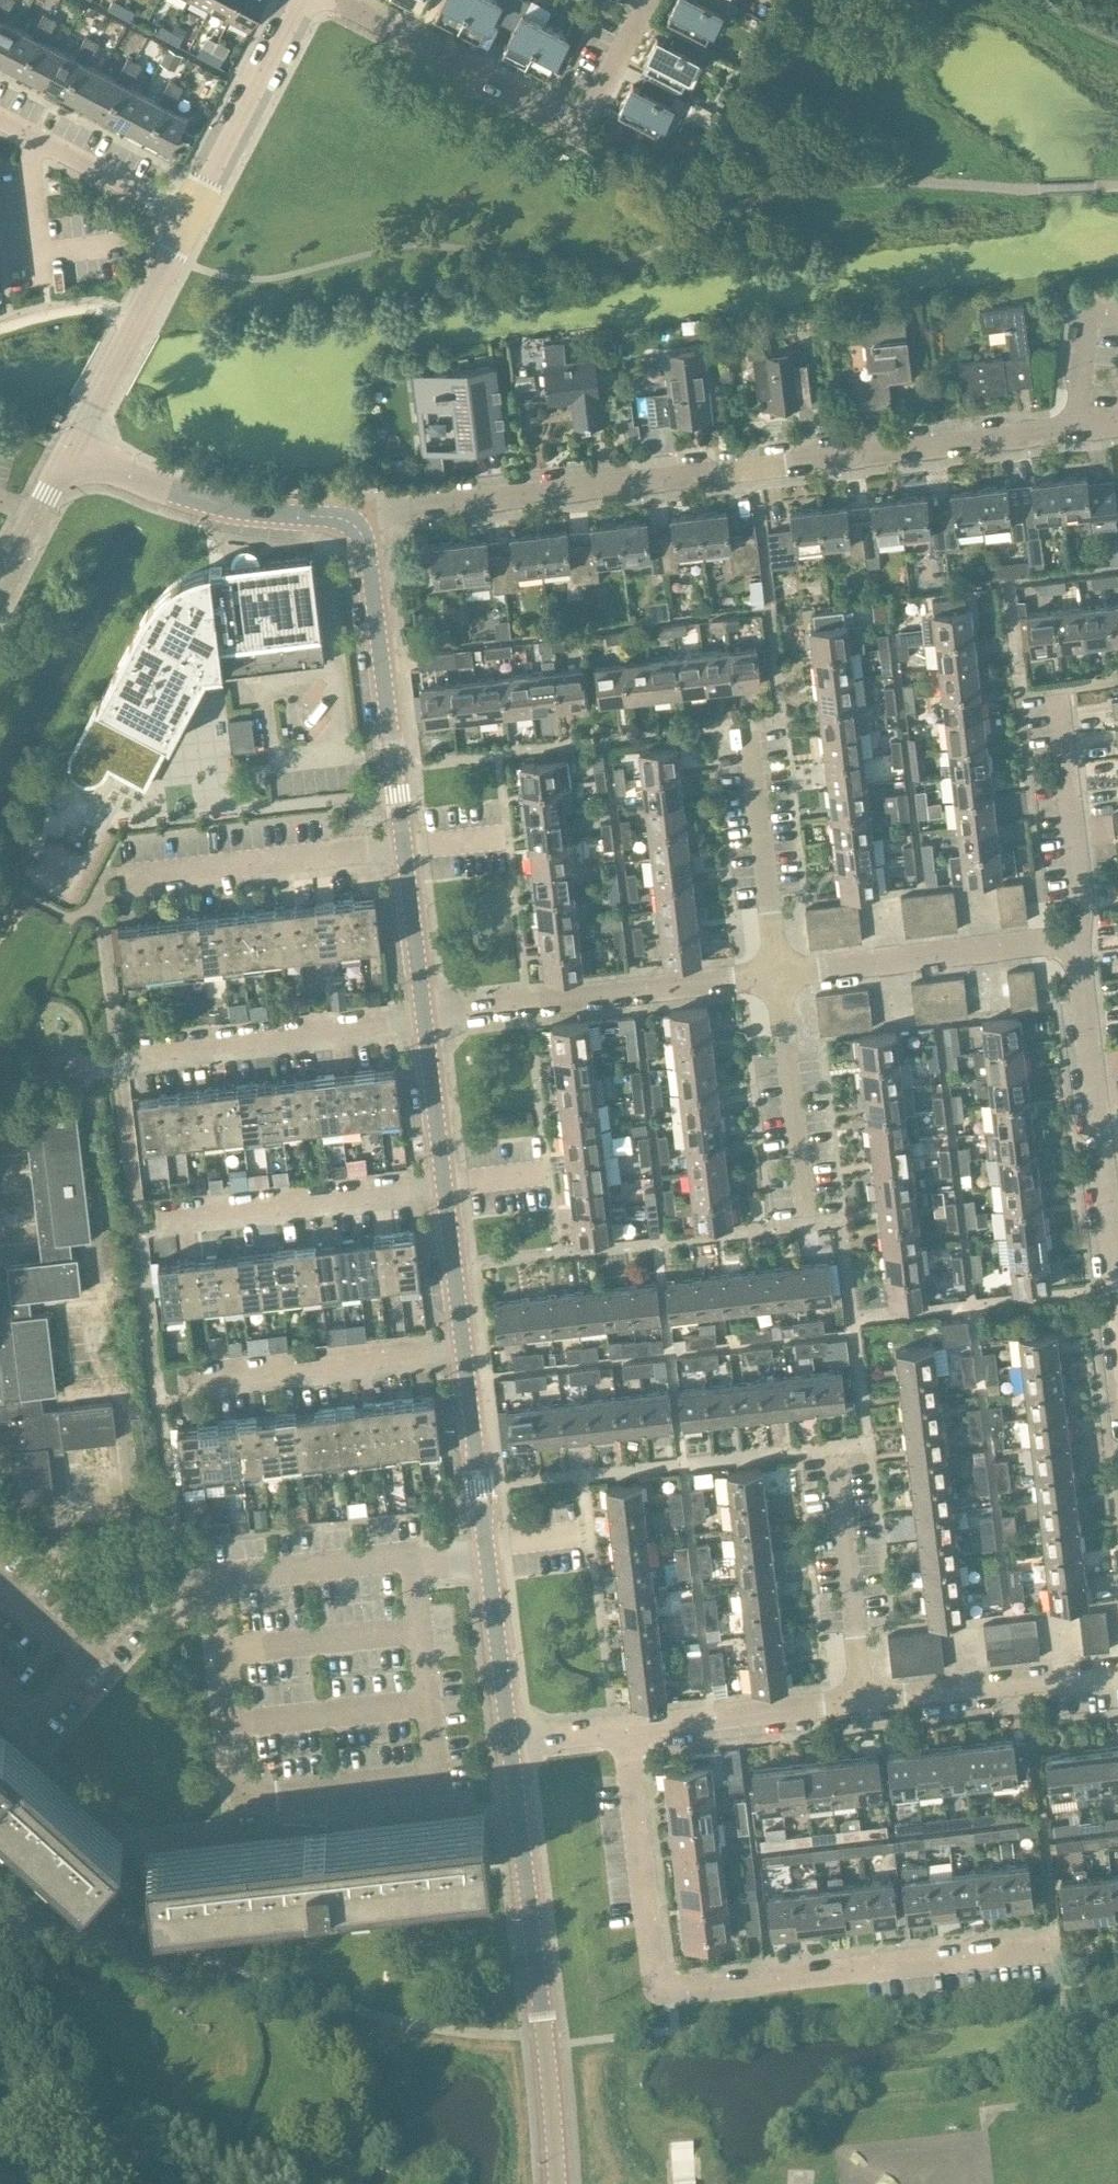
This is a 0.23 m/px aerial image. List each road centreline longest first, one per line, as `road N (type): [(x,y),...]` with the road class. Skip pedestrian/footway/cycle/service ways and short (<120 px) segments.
road 1 (residential): [(355,524),(393,510),(1073,429)]
road 2 (residential): [(1047,1953),(669,1989),(652,1974),(623,1735)]
road 3 (residential): [(488,1547),(178,1585),(135,1600),(29,1714),(0,1687)]
road 4 (tertiary): [(553,2183),(513,1750)]
road 5 (residential): [(336,0),(579,128),(646,0)]
road 6 (residential): [(1117,1327),(1075,939)]
road 7 (residential): [(424,1020),(778,975)]
road 8 (tertiary): [(403,849),(366,538),(355,524)]
road 9 (residential): [(156,1385),(464,1344)]
road 10 (residential): [(778,975),(1075,939)]
road 11 (tertiary): [(355,524),(213,504),(71,449)]
road 12 (residential): [(159,1217),(444,1186)]
road 13 (residential): [(139,1050),(424,1020)]
road 14 (residential): [(119,877),(403,849)]
road 15 (residential): [(862,1705),(1117,1671)]
road 16 (residential): [(71,449),(188,220)]
road 17 (residential): [(862,1705),(833,1458)]
road 18 (residential): [(188,220),(302,0)]
road 19 (residential): [(807,1218),(778,975)]
road 20 (residential): [(1075,939),(1079,908),(1052,699)]
road 21 (residential): [(623,1735),(862,1705)]
road 22 (residential): [(778,975),(750,736)]
road 23 (residential): [(188,220),(0,119)]
road 24 (tertiary): [(513,1750),(488,1547)]
road 25 (tertiary): [(488,1547),(464,1344)]
road 26 (tertiary): [(424,1020),(403,849)]
road 27 (tertiary): [(444,1186),(424,1020)]
road 28 (tertiary): [(464,1344),(444,1186)]
road 29 (tertiary): [(0,588),(71,449)]

